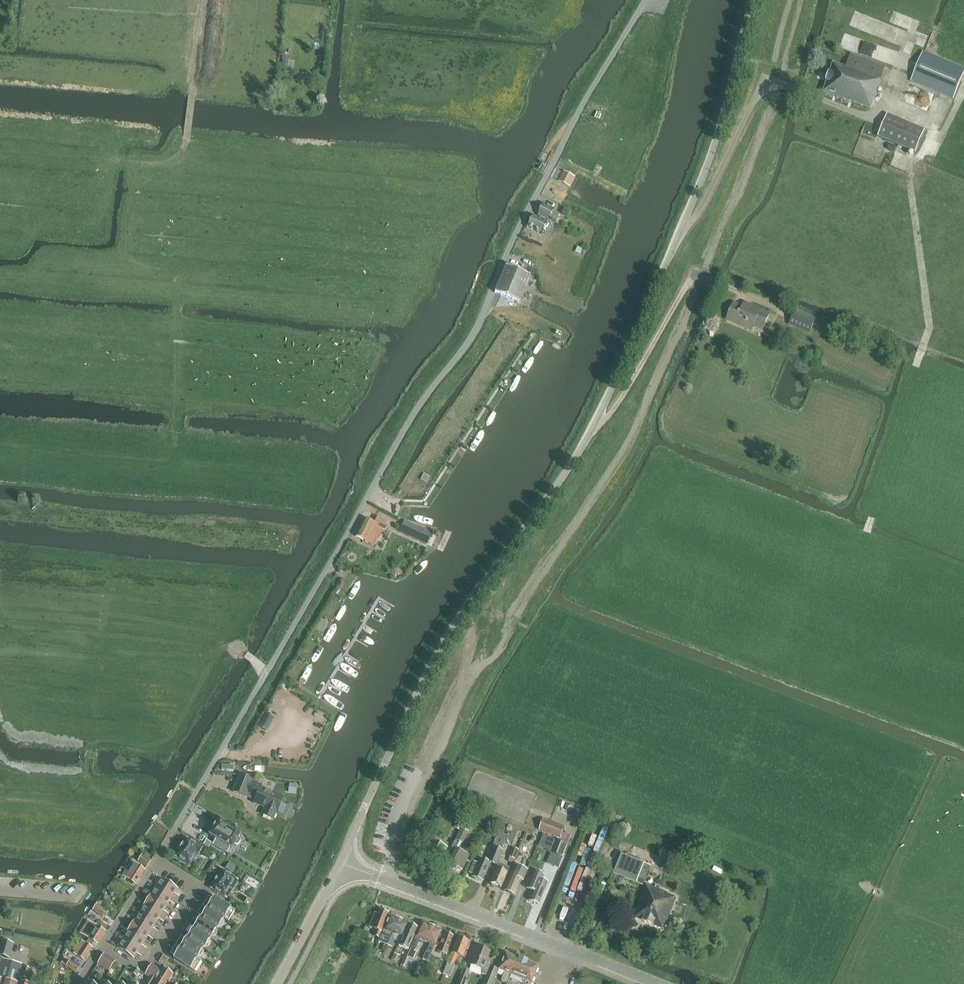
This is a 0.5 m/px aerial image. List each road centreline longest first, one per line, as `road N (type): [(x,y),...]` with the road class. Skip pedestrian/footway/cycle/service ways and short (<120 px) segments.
road 1 (unclassified): [(365,806),(443,645),(601,413),(721,127),(753,0)]
road 2 (unclassified): [(212,767),(413,414),(471,336),(574,121),(644,0)]
road 3 (tertiary): [(653,983),(389,881)]
road 4 (residential): [(102,948),(145,968),(199,886),(157,860)]
road 5 (track): [(186,142),(205,0)]
road 6 (unclassified): [(341,863),(277,983)]

